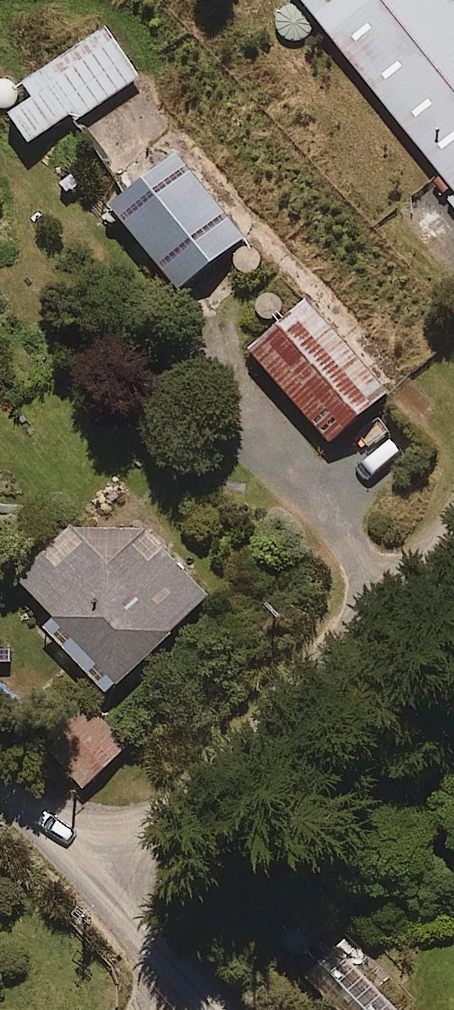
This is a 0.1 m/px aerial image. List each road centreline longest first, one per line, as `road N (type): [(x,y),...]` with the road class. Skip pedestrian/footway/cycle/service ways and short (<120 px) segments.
road 1 (residential): [(453,497),(59,881)]
road 2 (residential): [(59,881),(185,1009)]

